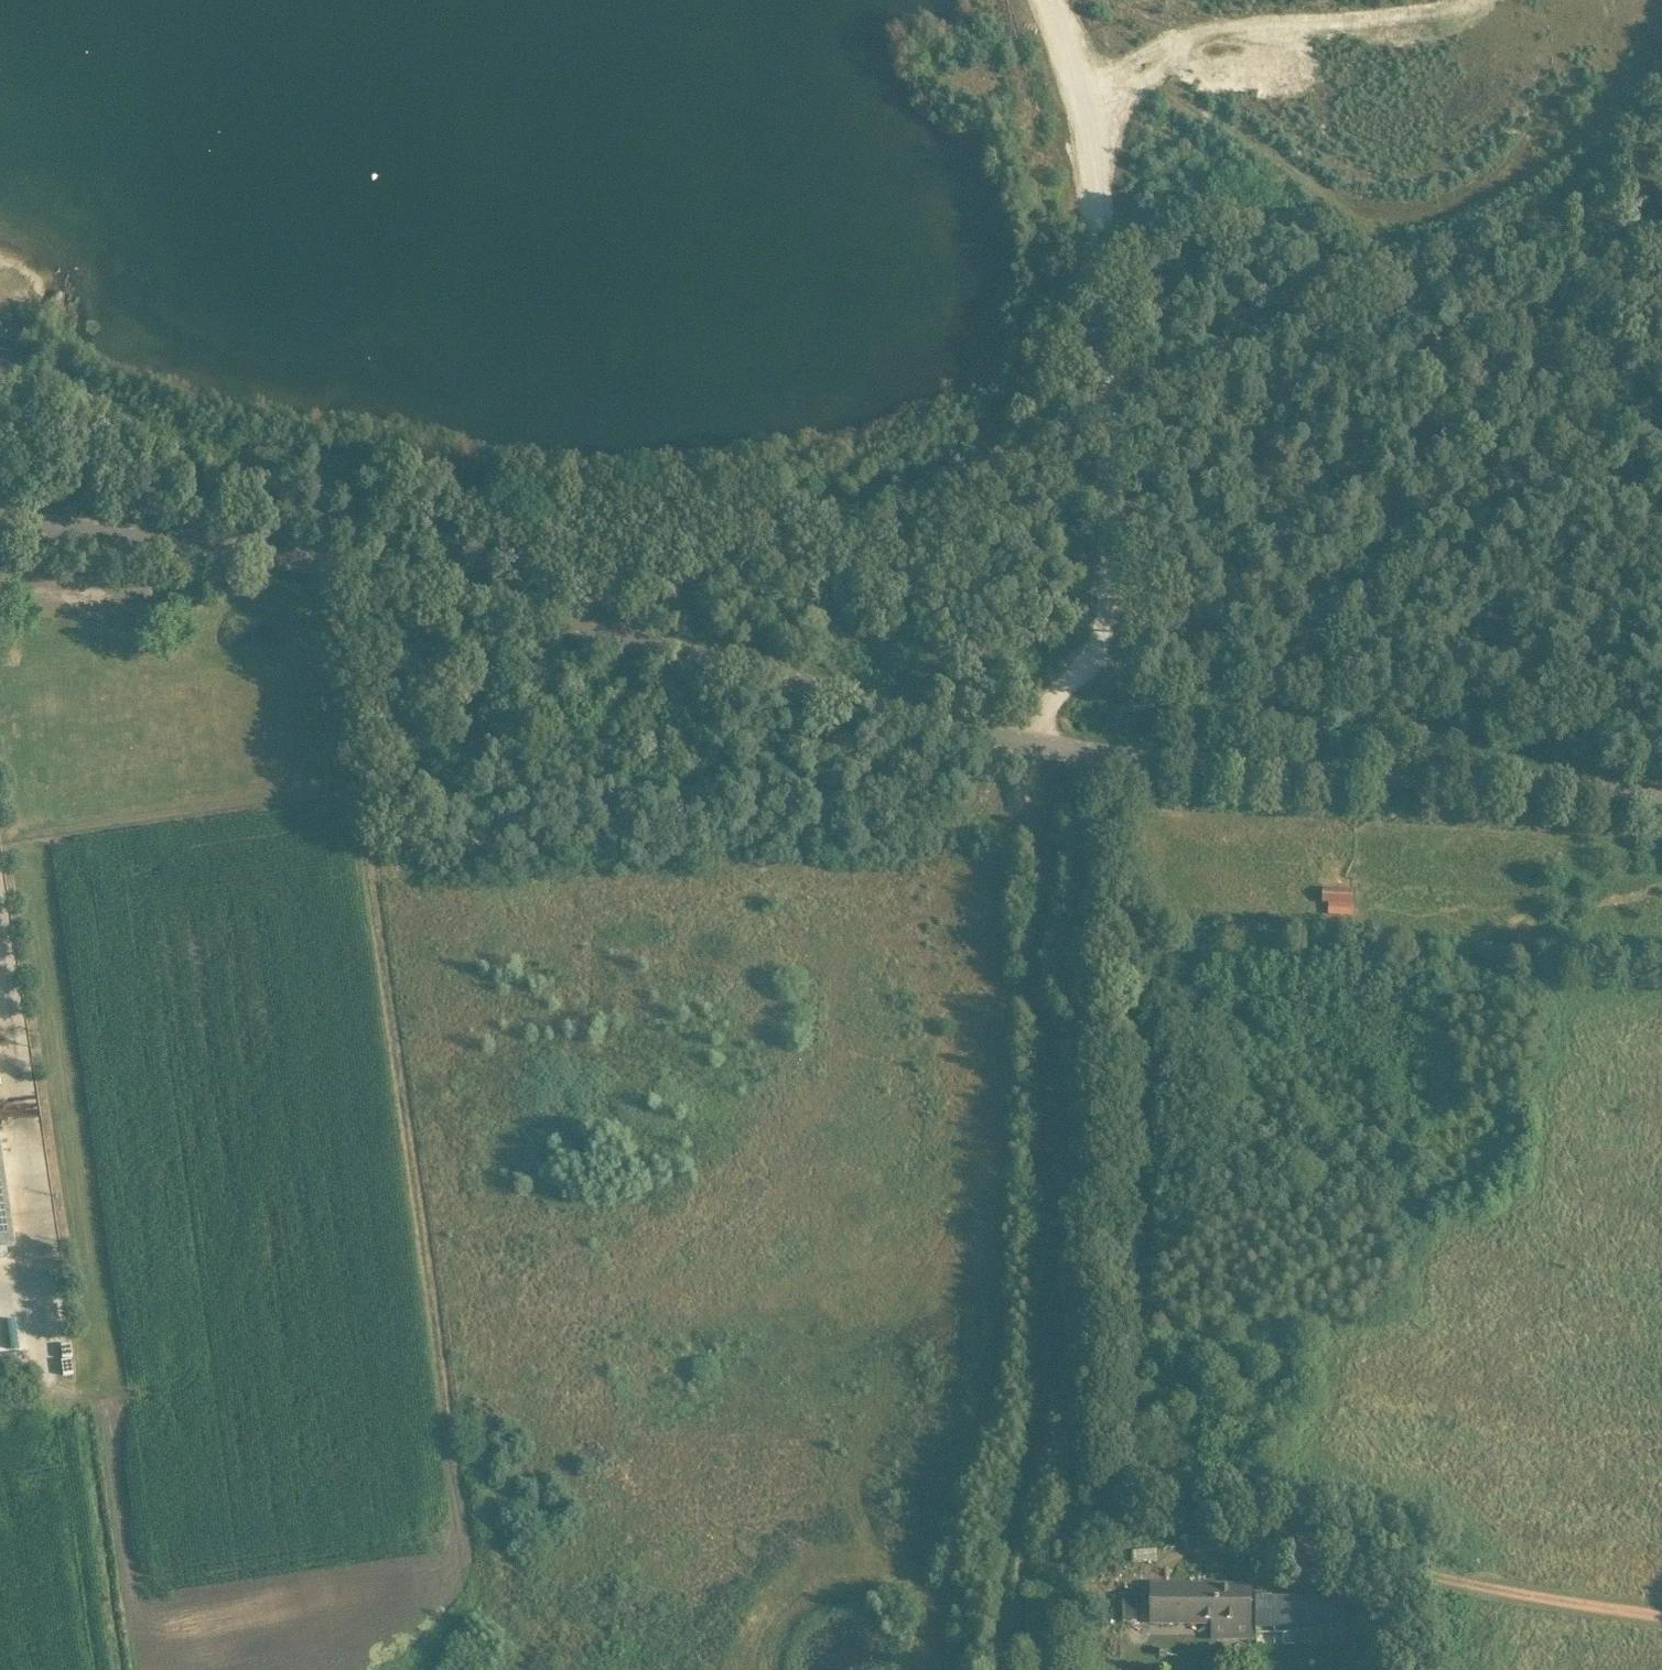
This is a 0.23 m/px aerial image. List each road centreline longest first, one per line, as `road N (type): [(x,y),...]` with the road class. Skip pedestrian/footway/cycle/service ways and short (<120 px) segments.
road 1 (unclassified): [(1661,787),(1095,756),(374,573),(0,524)]

